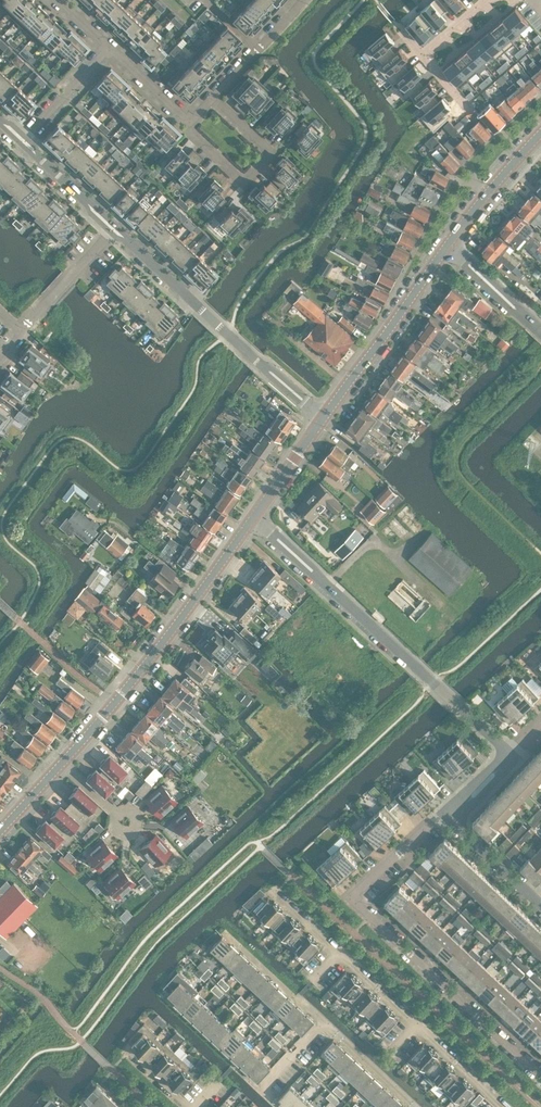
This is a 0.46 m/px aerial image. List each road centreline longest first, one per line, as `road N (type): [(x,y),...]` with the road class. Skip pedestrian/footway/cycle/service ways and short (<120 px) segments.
road 1 (residential): [(540,1075),(358,901),(446,816)]
road 2 (residential): [(254,517),(511,755)]
road 3 (residential): [(507,1106),(273,890)]
road 4 (tertiary): [(60,765),(254,517)]
road 5 (residential): [(322,419),(112,228)]
road 6 (tertiary): [(322,419),(448,245)]
road 7 (residential): [(191,123),(186,129),(245,184),(271,154),(212,101)]
road 8 (tertiary): [(448,245),(540,133)]
road 9 (residential): [(112,228),(20,332)]
road 10 (residential): [(212,101),(304,0)]
road 11 (residential): [(164,997),(262,1089)]
road 12 (residential): [(22,141),(110,48)]
road 13 (residential): [(231,935),(324,1023)]
road 14 (residential): [(540,332),(448,245)]
road 15 (residential): [(112,228),(22,141)]
road 16 (residential): [(446,816),(535,902)]
road 17 (residential): [(324,1023),(414,1106)]

